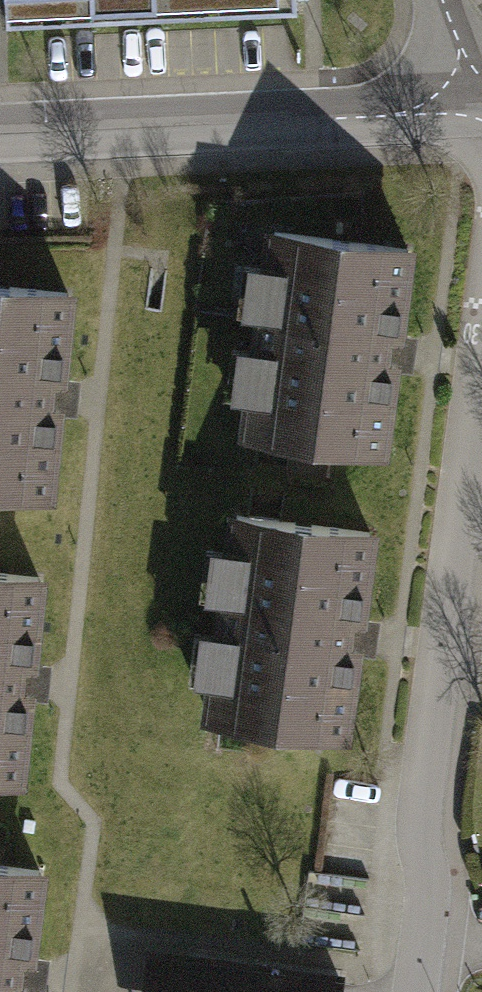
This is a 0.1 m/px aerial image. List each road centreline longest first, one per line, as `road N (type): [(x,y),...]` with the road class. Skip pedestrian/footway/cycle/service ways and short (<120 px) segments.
road 1 (residential): [(481,375),(424,809),(436,904),(424,991)]
road 2 (unclassified): [(0,138),(481,110)]

